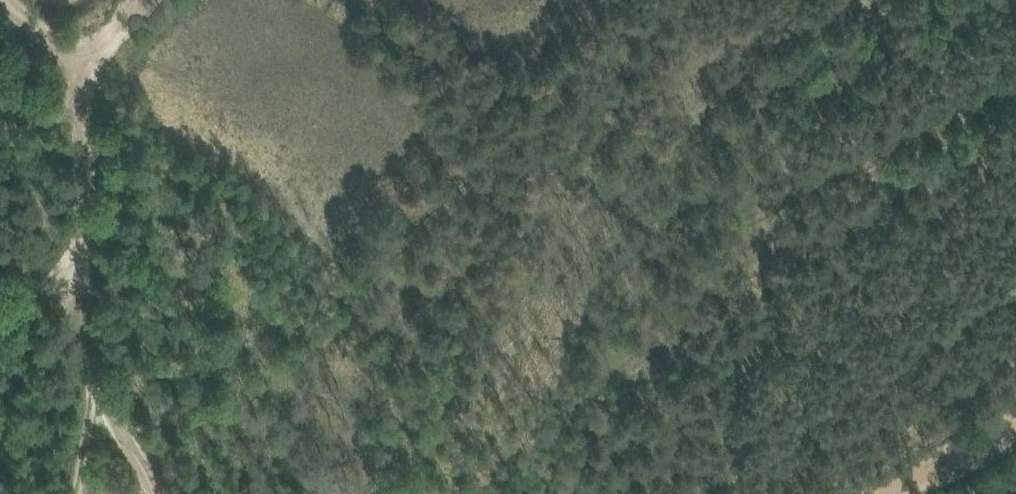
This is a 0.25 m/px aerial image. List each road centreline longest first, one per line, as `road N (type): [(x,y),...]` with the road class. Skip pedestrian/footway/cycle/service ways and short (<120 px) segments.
road 1 (track): [(68,493),(86,405),(83,119),(90,54),(148,0)]
road 2 (track): [(858,493),(1015,416)]

